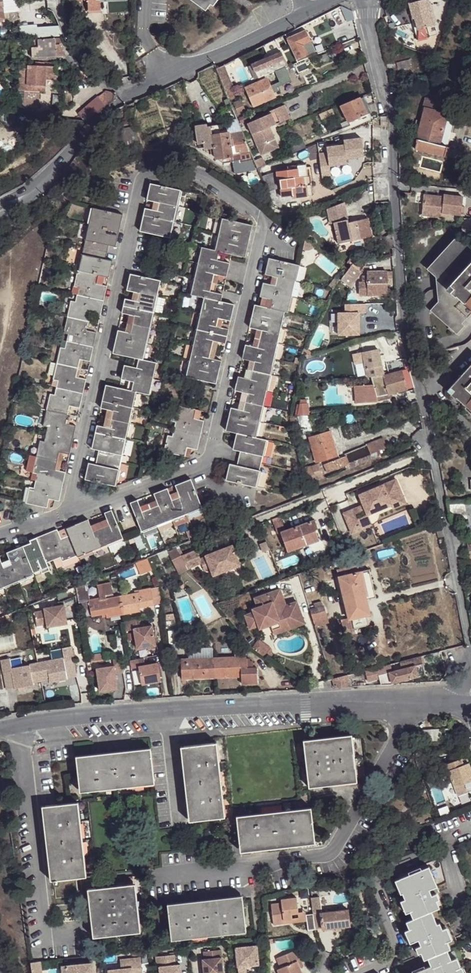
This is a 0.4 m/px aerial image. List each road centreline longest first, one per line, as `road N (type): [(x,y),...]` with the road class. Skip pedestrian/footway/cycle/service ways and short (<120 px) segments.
road 1 (residential): [(365,0),(392,112),(404,329),(470,644)]
road 2 (tertiary): [(0,730),(61,719),(459,699)]
road 3 (unclassified): [(304,14),(133,96)]
road 4 (unclassified): [(133,96),(111,108),(35,188),(0,207)]
road 5 (residential): [(133,96),(92,76),(61,0)]

